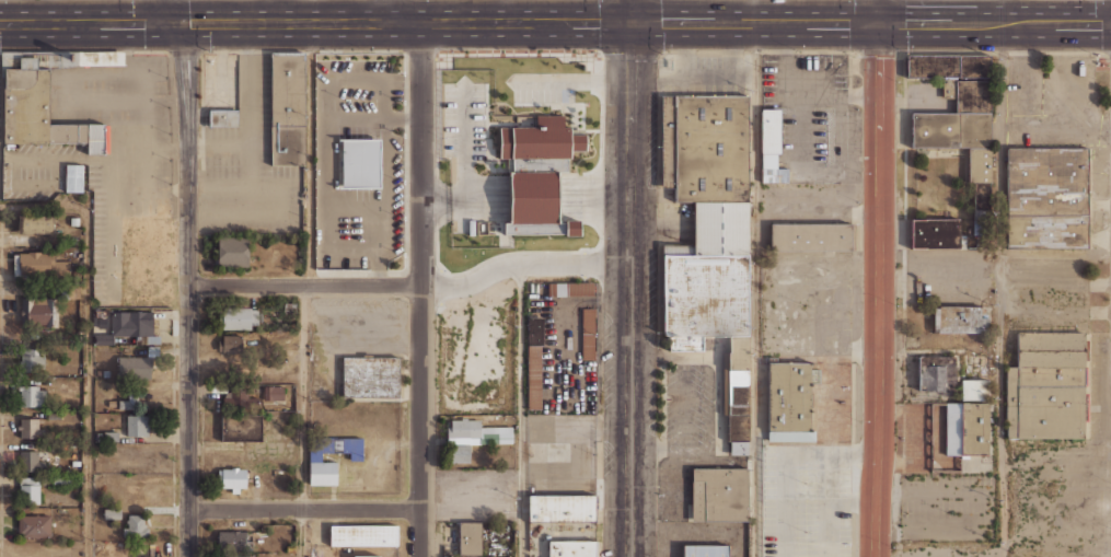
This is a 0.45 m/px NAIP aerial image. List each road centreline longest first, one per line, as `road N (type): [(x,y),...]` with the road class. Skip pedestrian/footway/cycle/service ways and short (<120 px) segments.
road 1 (primary): [(170,21),(879,23)]
road 2 (tertiary): [(189,556),(185,69),(170,21)]
road 3 (residential): [(424,21),(422,556)]
road 4 (tertiary): [(629,22),(629,556)]
road 5 (tertiary): [(876,556),(879,23)]
road 6 (residential): [(421,511),(189,511)]
road 7 (residential): [(420,287),(188,287)]
road 8 (primary): [(879,23),(1110,24)]
road 9 (primary): [(0,22),(170,21)]

